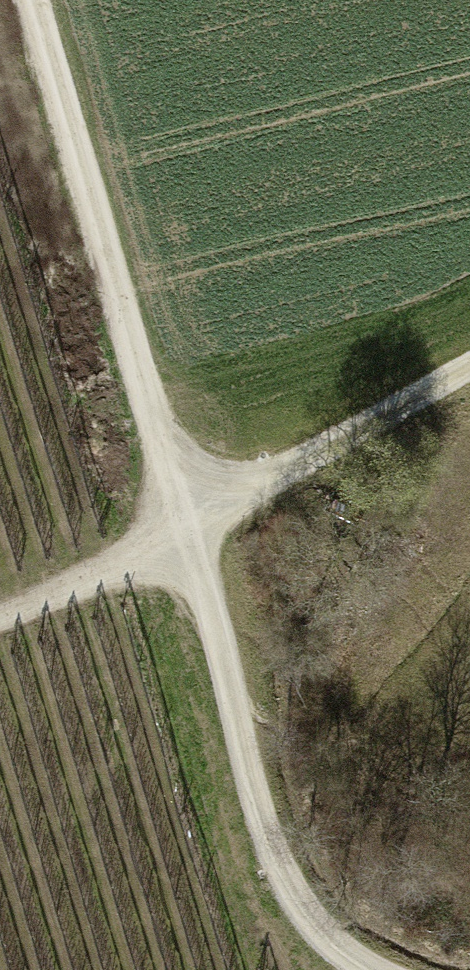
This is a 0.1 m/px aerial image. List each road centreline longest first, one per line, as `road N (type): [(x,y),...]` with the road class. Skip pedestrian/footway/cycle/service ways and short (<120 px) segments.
road 1 (track): [(38,0),(188,523)]
road 2 (track): [(188,523),(267,831),(333,930),(417,969)]
road 3 (track): [(188,523),(469,364)]
road 4 (track): [(0,598),(188,523)]

